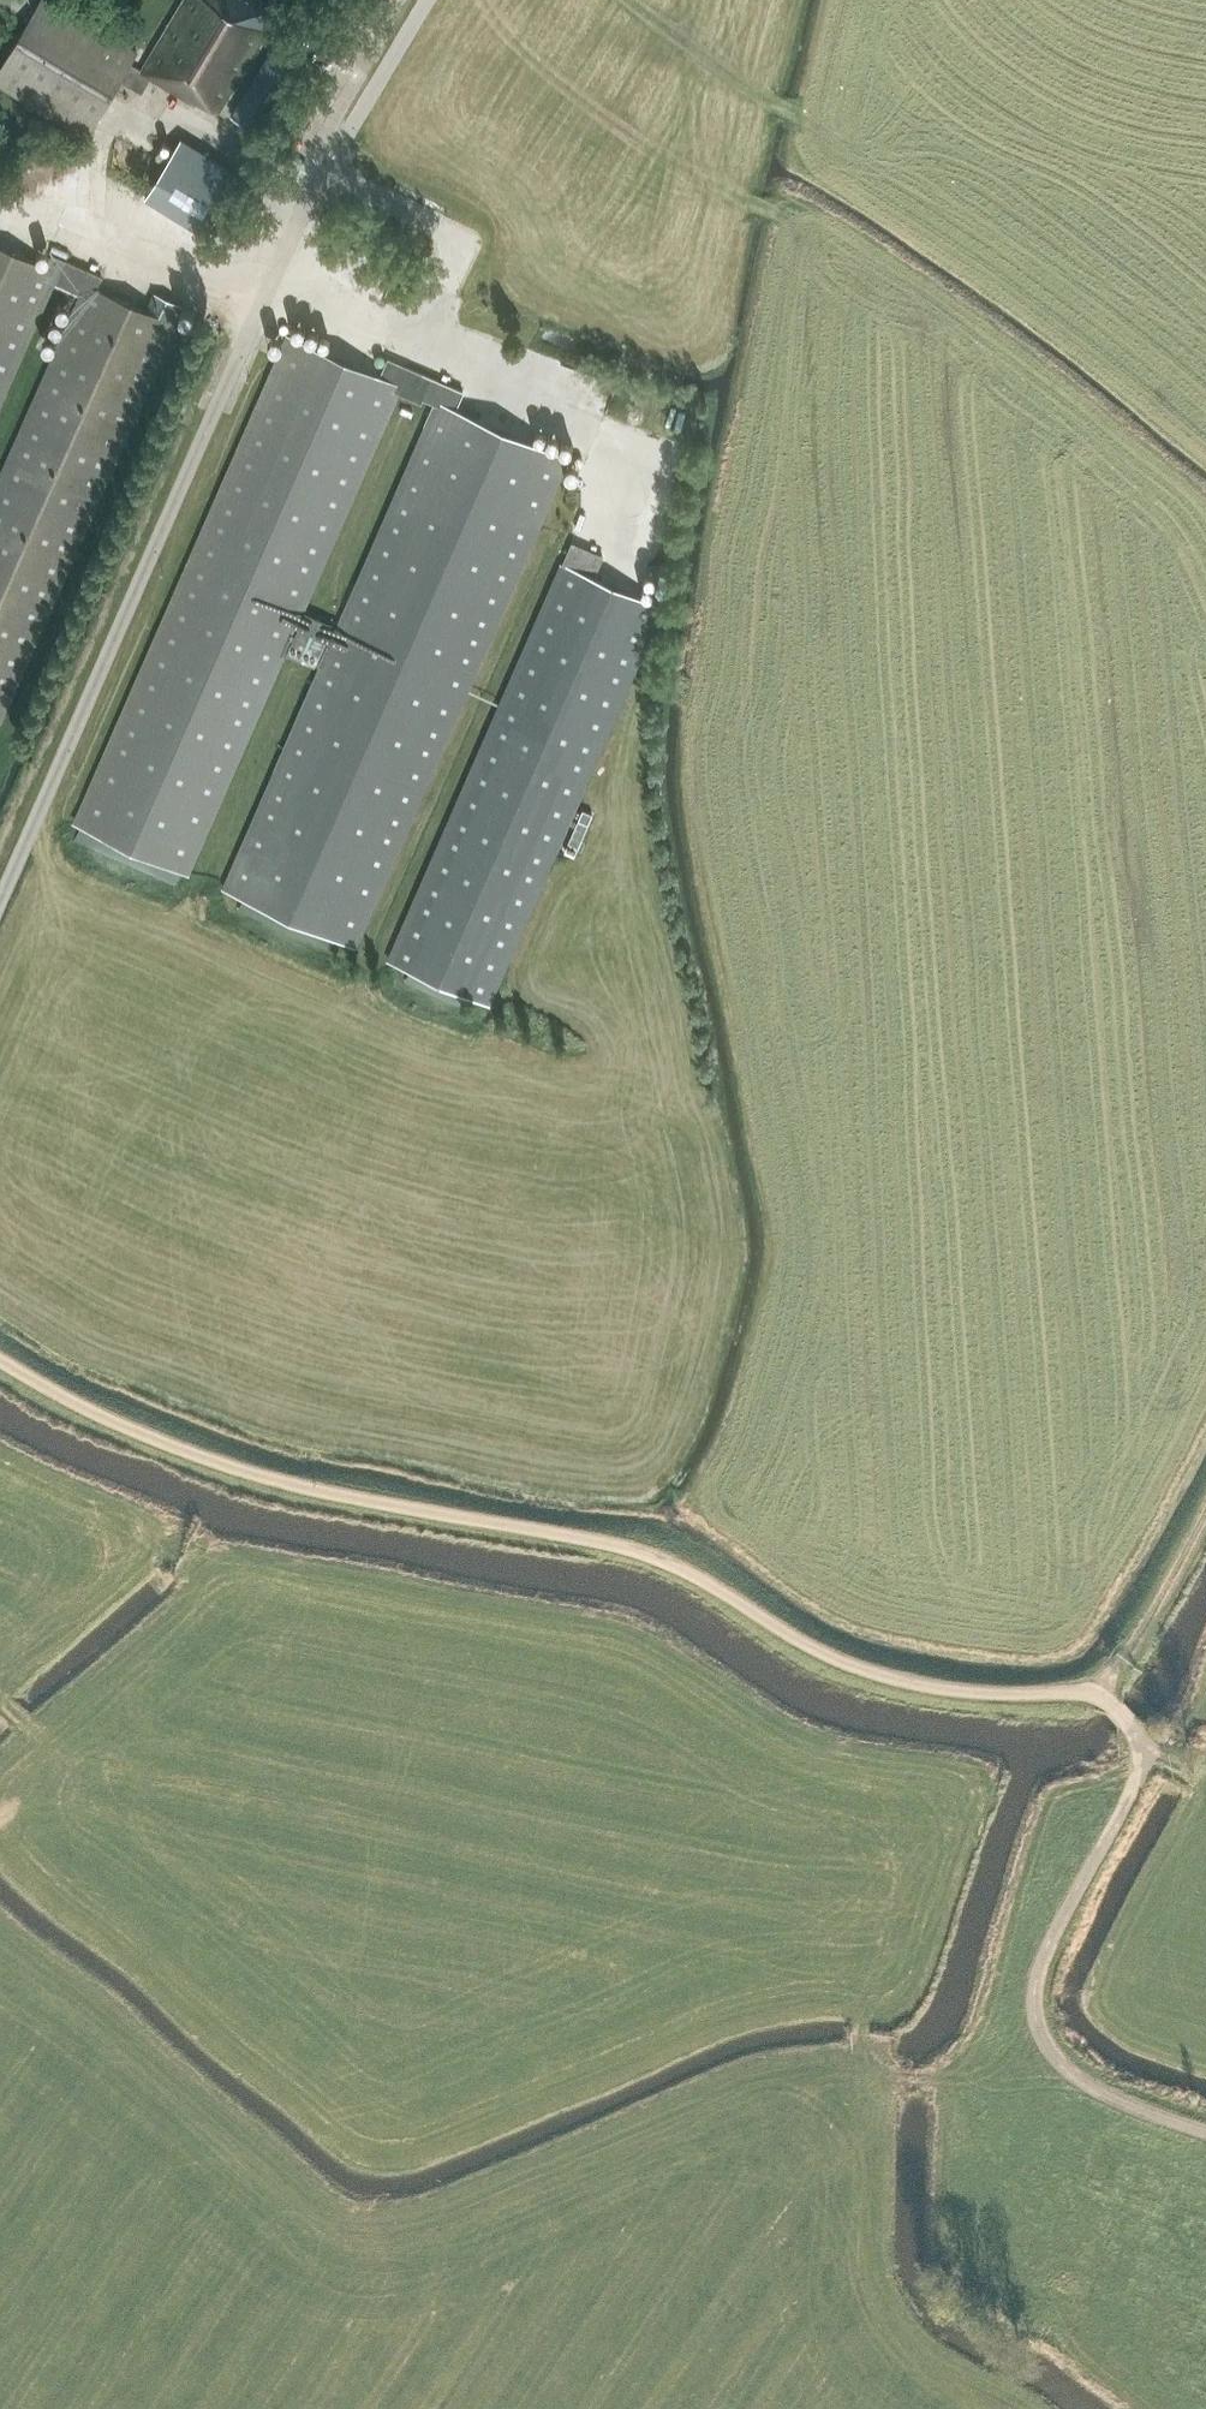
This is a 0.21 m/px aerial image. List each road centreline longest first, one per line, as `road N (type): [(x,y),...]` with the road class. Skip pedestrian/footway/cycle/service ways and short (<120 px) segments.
road 1 (unclassified): [(1205,2131),(1096,2088),(1059,2061),(1040,2029),(1034,2001),(1045,1954),(1135,1779),(1134,1735),(1106,1699),(948,1689),(881,1673),(830,1654),(643,1550),(257,1472),(108,1417),(0,1358)]
road 2 (unclassified): [(0,902),(300,223),(426,0)]
road 3 (track): [(1096,1695),(1205,1514)]

